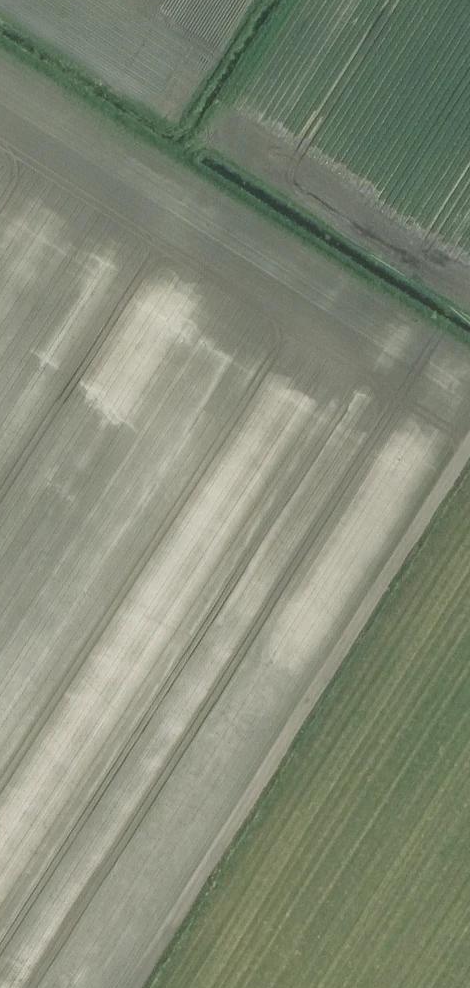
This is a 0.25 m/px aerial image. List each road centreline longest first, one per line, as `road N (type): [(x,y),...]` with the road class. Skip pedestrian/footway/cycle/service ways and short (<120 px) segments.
road 1 (track): [(136,987),(469,459)]

